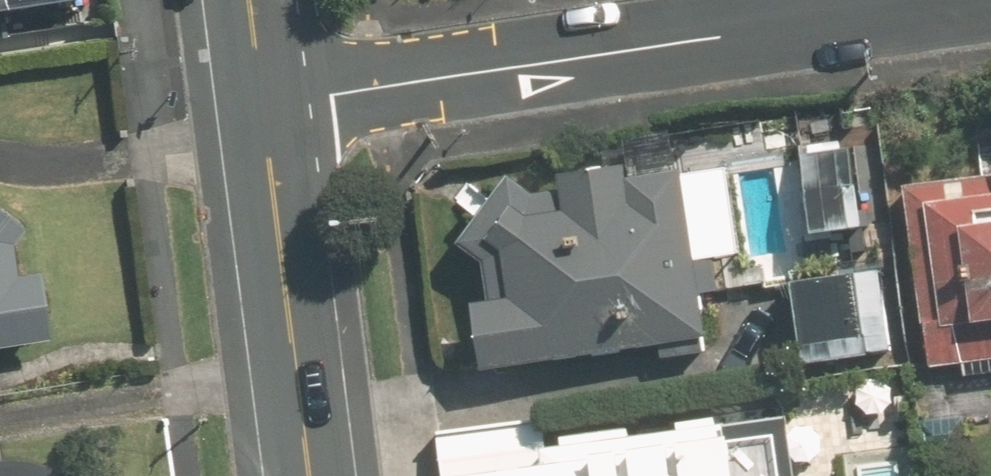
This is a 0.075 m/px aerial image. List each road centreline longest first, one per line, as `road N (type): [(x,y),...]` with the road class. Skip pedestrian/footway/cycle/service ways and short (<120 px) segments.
road 1 (residential): [(258,104),(945,0)]
road 2 (secondary): [(258,104),(304,475)]

